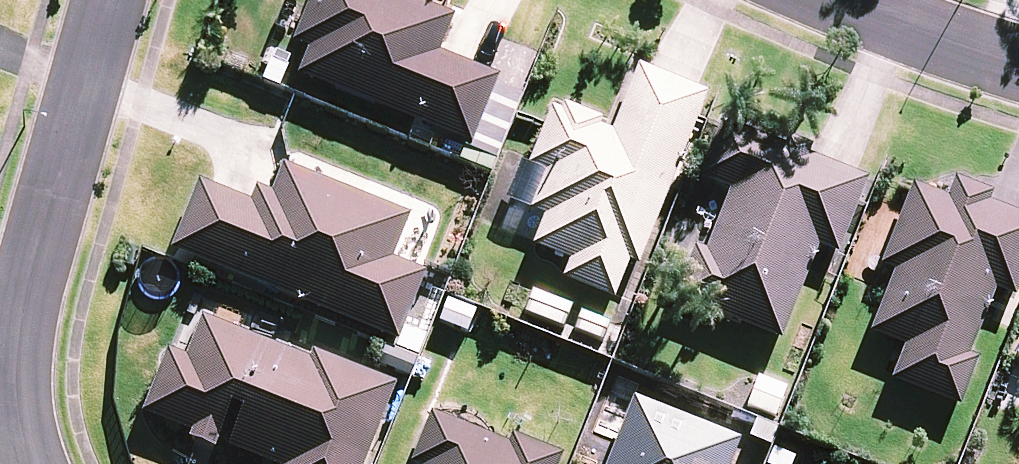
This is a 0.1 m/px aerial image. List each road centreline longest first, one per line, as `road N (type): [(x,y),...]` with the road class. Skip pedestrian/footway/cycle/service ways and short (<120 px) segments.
road 1 (residential): [(29,463),(15,404),(16,342),(106,0)]
road 2 (residential): [(826,0),(1018,70)]

